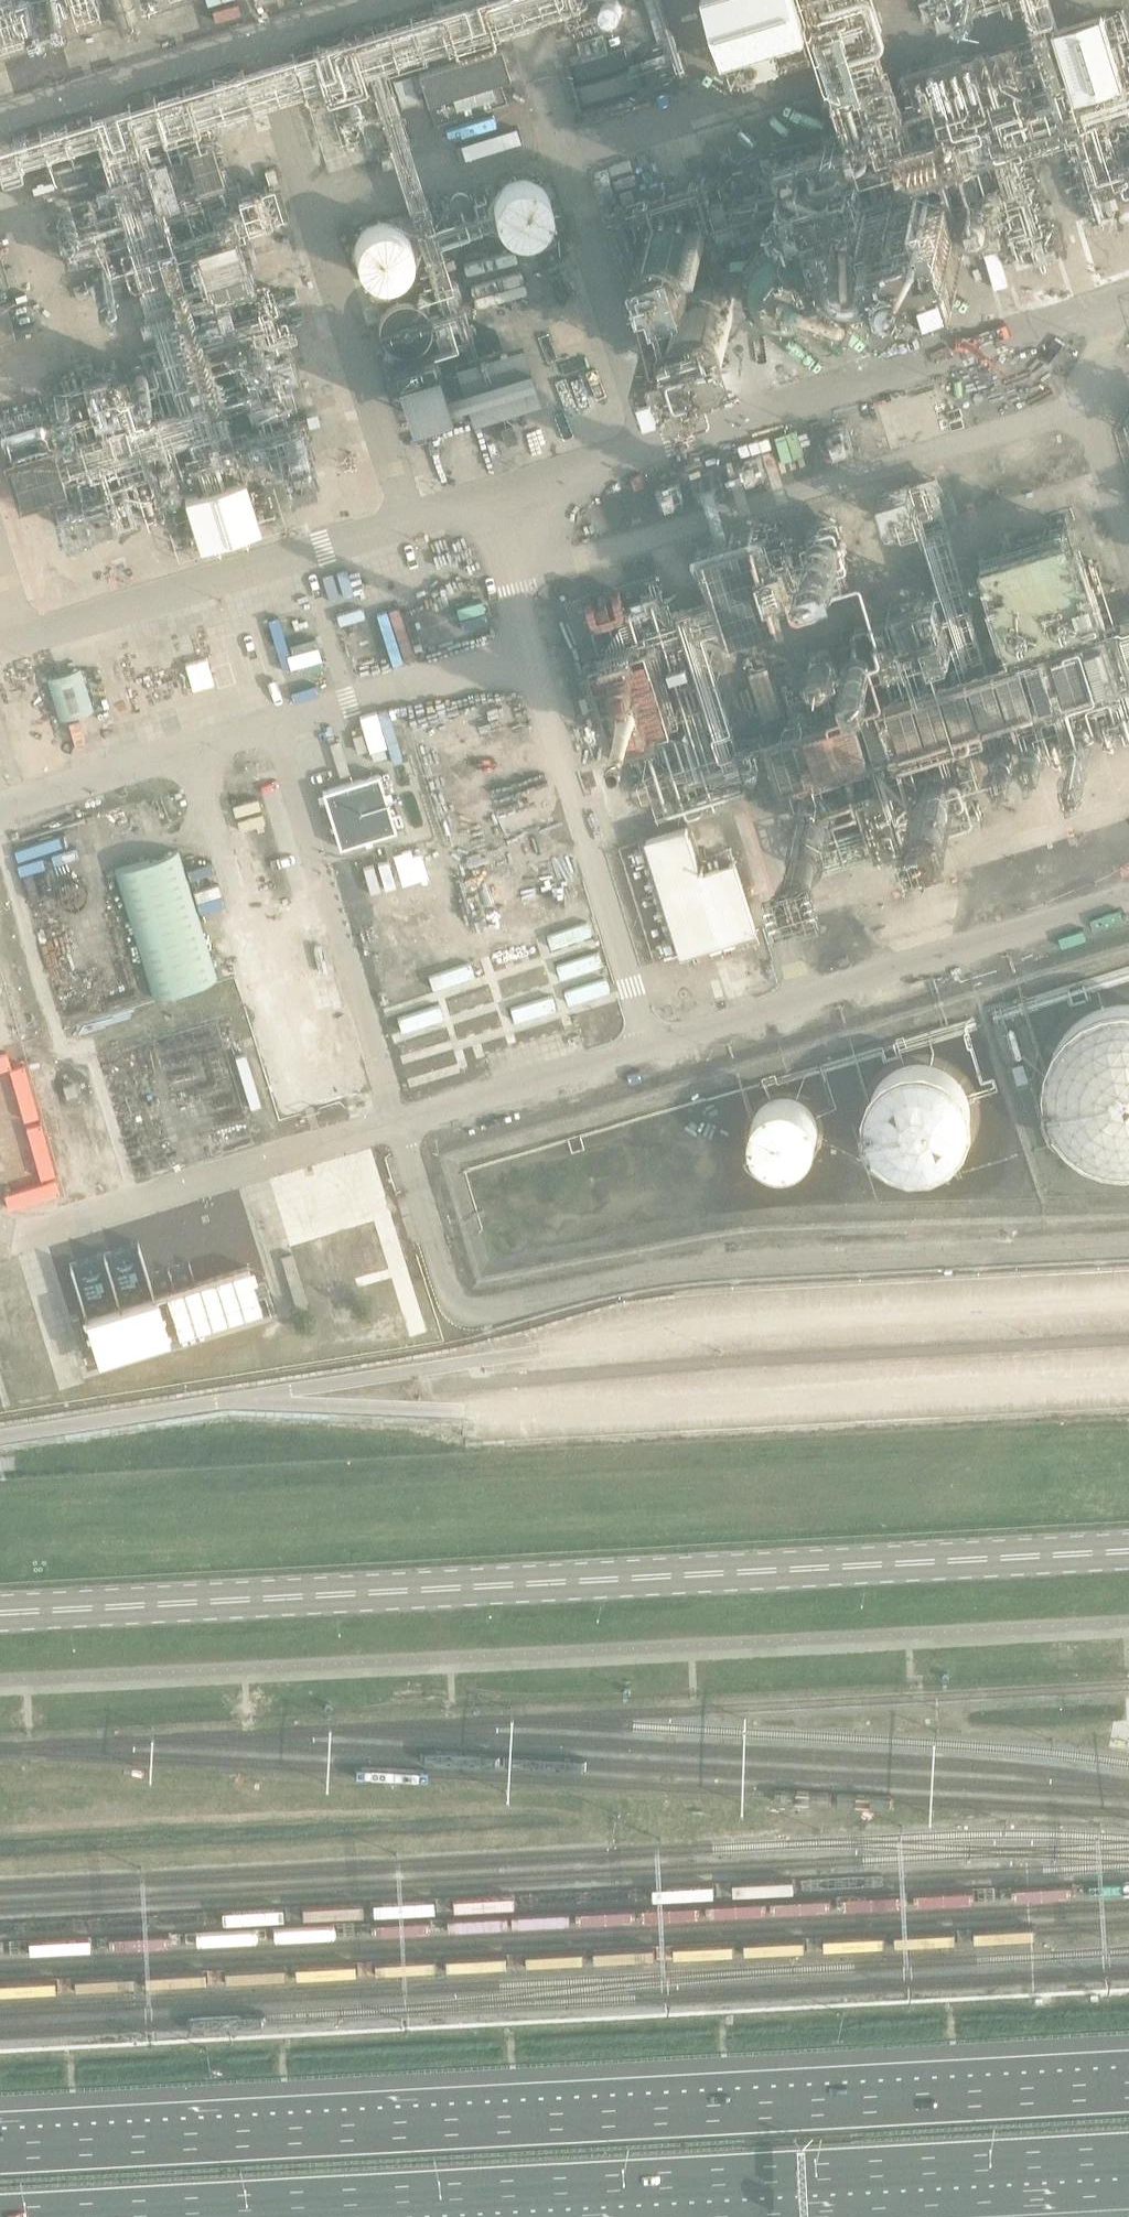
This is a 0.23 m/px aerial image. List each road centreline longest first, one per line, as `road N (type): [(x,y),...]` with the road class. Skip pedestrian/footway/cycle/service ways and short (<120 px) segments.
road 1 (motorway): [(1128,2092),(0,2155)]
road 2 (secondary): [(0,1613),(1128,1552)]
road 3 (motorway): [(3,2216),(1128,2155)]

